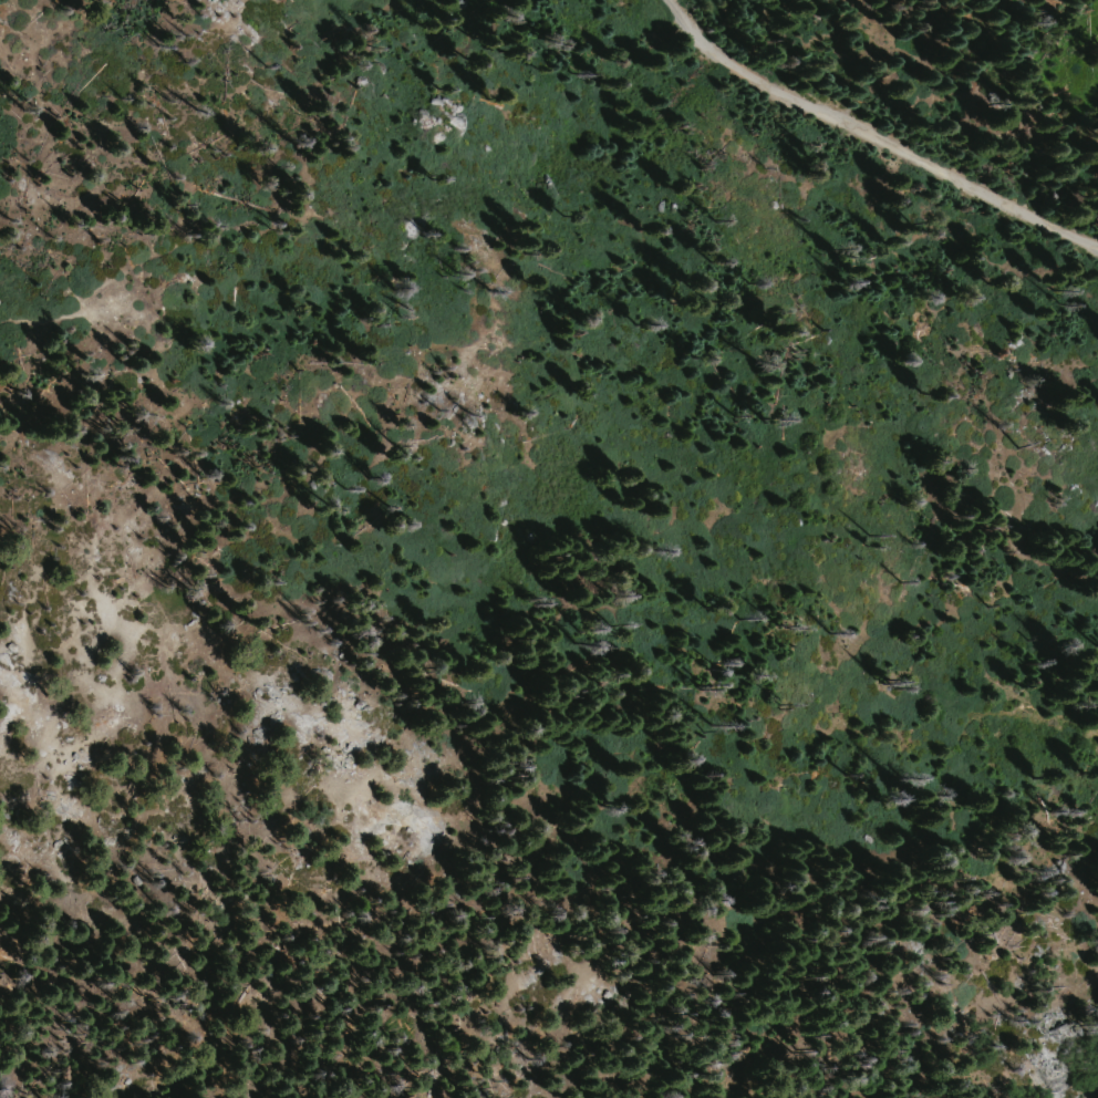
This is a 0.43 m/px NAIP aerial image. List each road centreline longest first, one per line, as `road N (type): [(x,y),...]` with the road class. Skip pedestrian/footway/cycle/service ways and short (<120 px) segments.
road 1 (track): [(1097,289),(761,0)]

